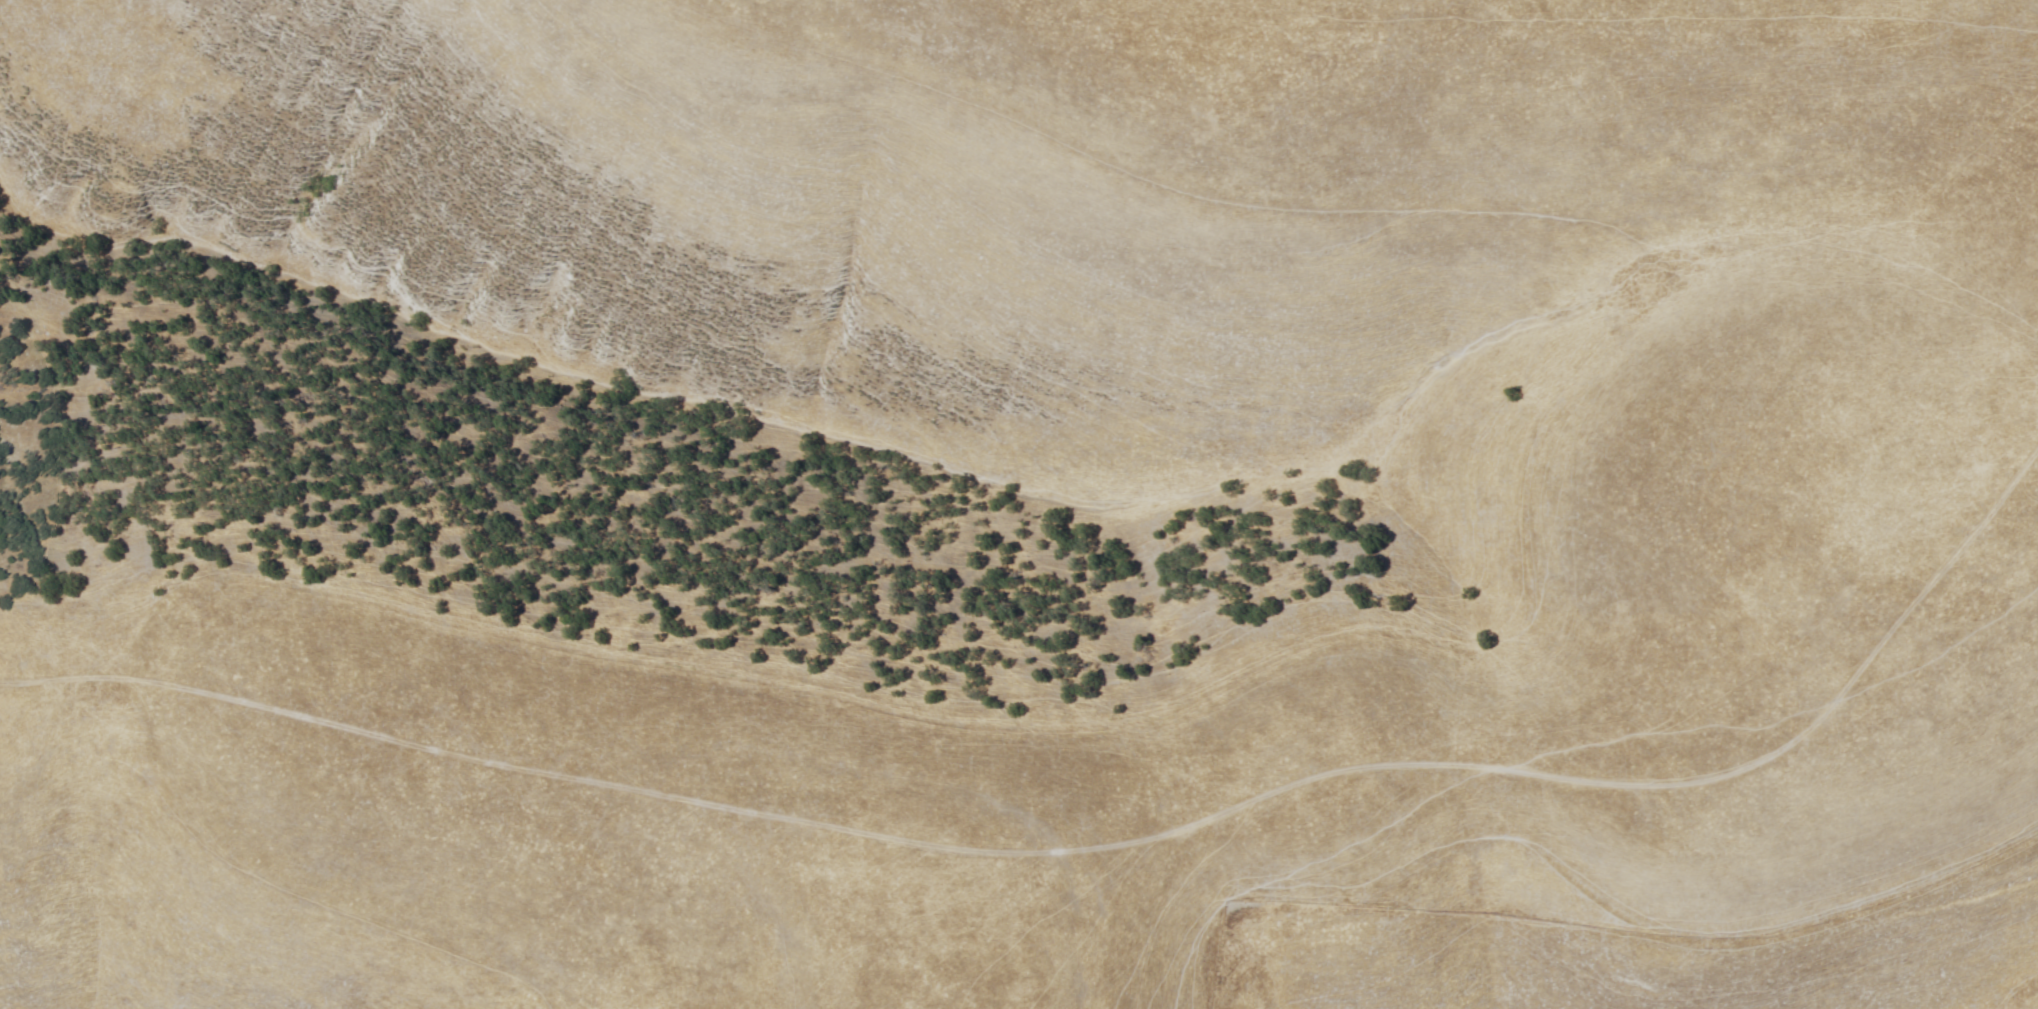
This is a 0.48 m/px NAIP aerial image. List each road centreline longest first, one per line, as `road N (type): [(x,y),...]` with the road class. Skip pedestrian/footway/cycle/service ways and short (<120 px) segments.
road 1 (track): [(2037,839),(1857,927),(1725,970),(1594,927),(1510,864),(1421,880),(1252,1008)]

